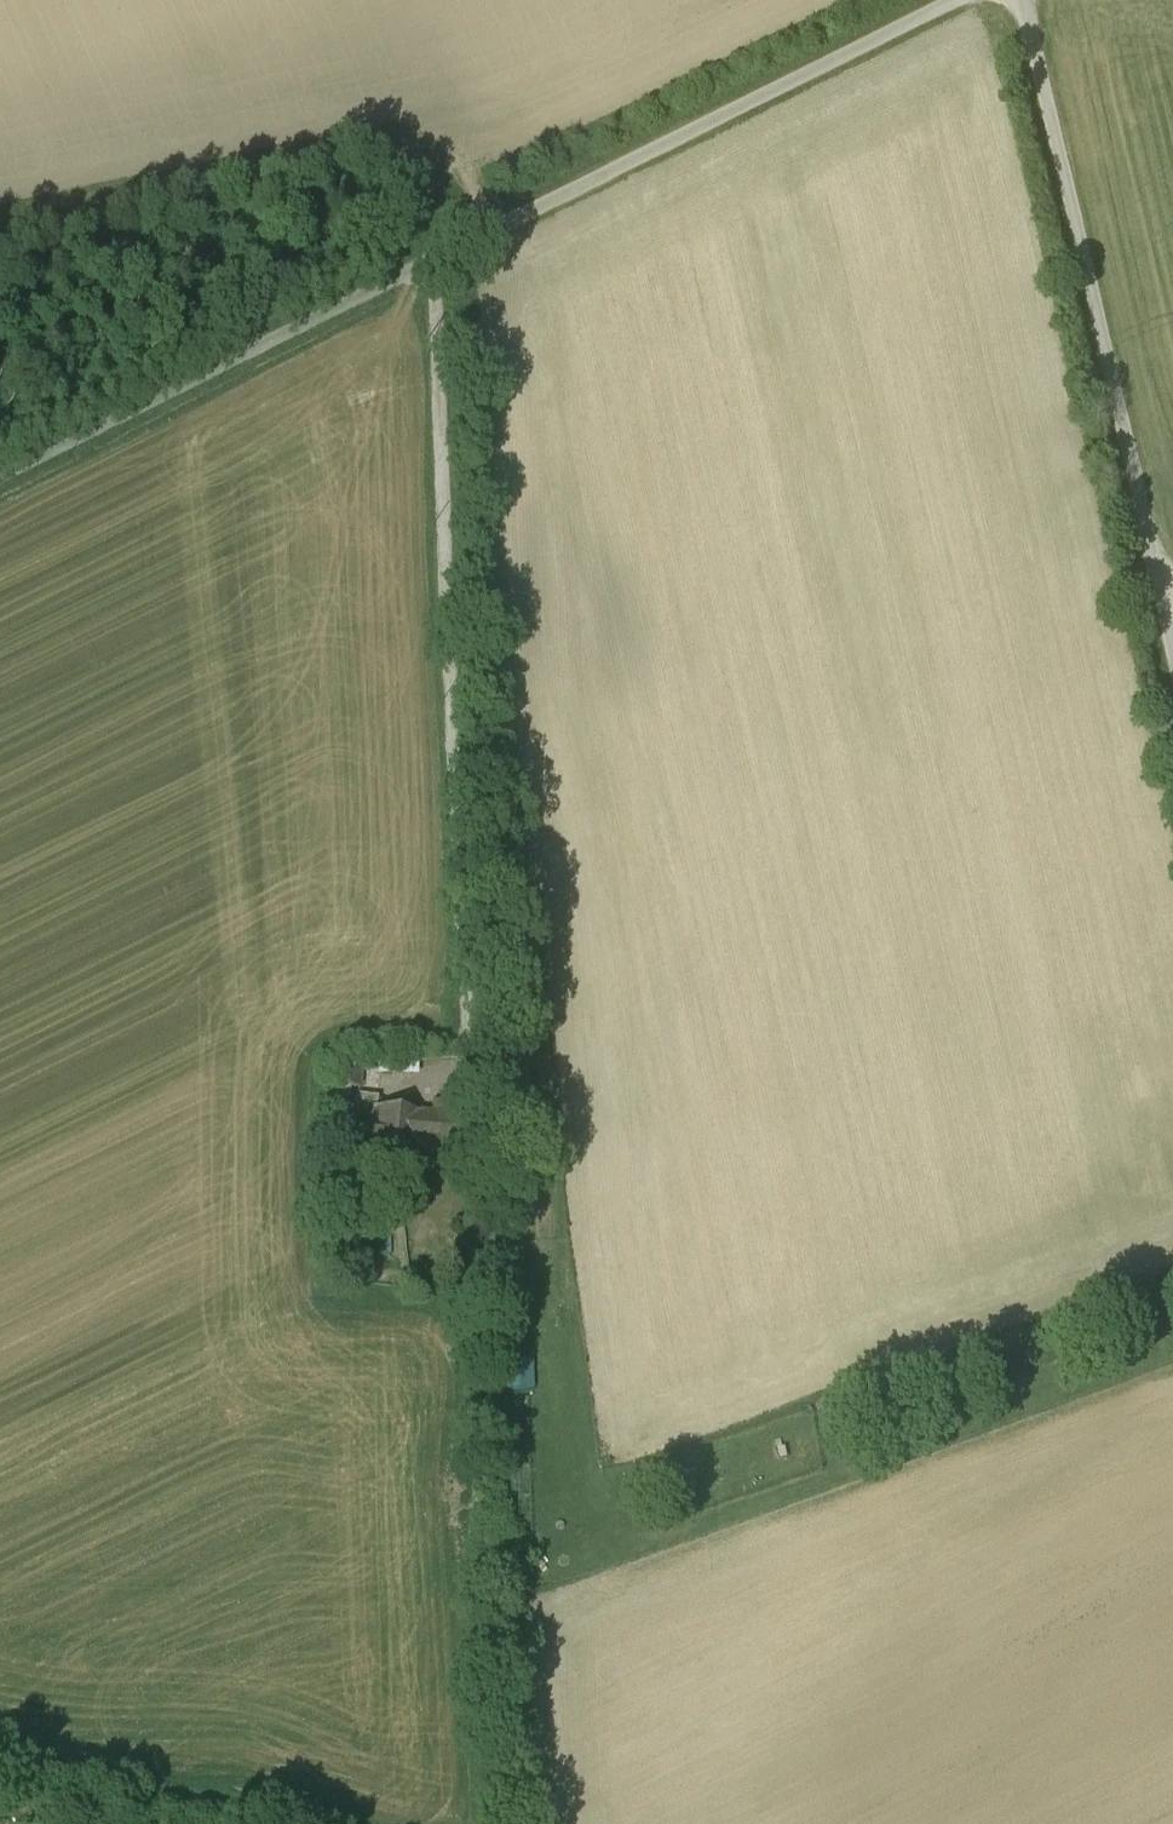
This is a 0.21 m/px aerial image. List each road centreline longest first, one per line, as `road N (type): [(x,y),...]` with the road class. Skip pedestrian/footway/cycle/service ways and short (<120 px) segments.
road 1 (unclassified): [(958,0),(0,472)]
road 2 (unclassified): [(1172,680),(1012,0)]

